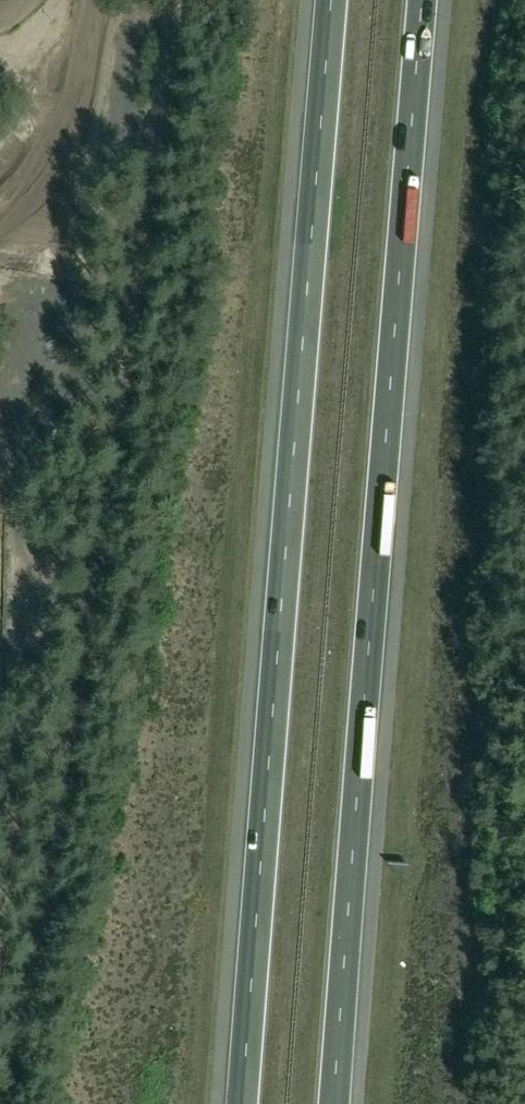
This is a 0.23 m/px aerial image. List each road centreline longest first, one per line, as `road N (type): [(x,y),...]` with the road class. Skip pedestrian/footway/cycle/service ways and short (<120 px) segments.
road 1 (track): [(10,1103),(110,501),(173,0)]
road 2 (motorway): [(333,0),(239,1103)]
road 3 (motorway): [(330,1103),(420,0)]

